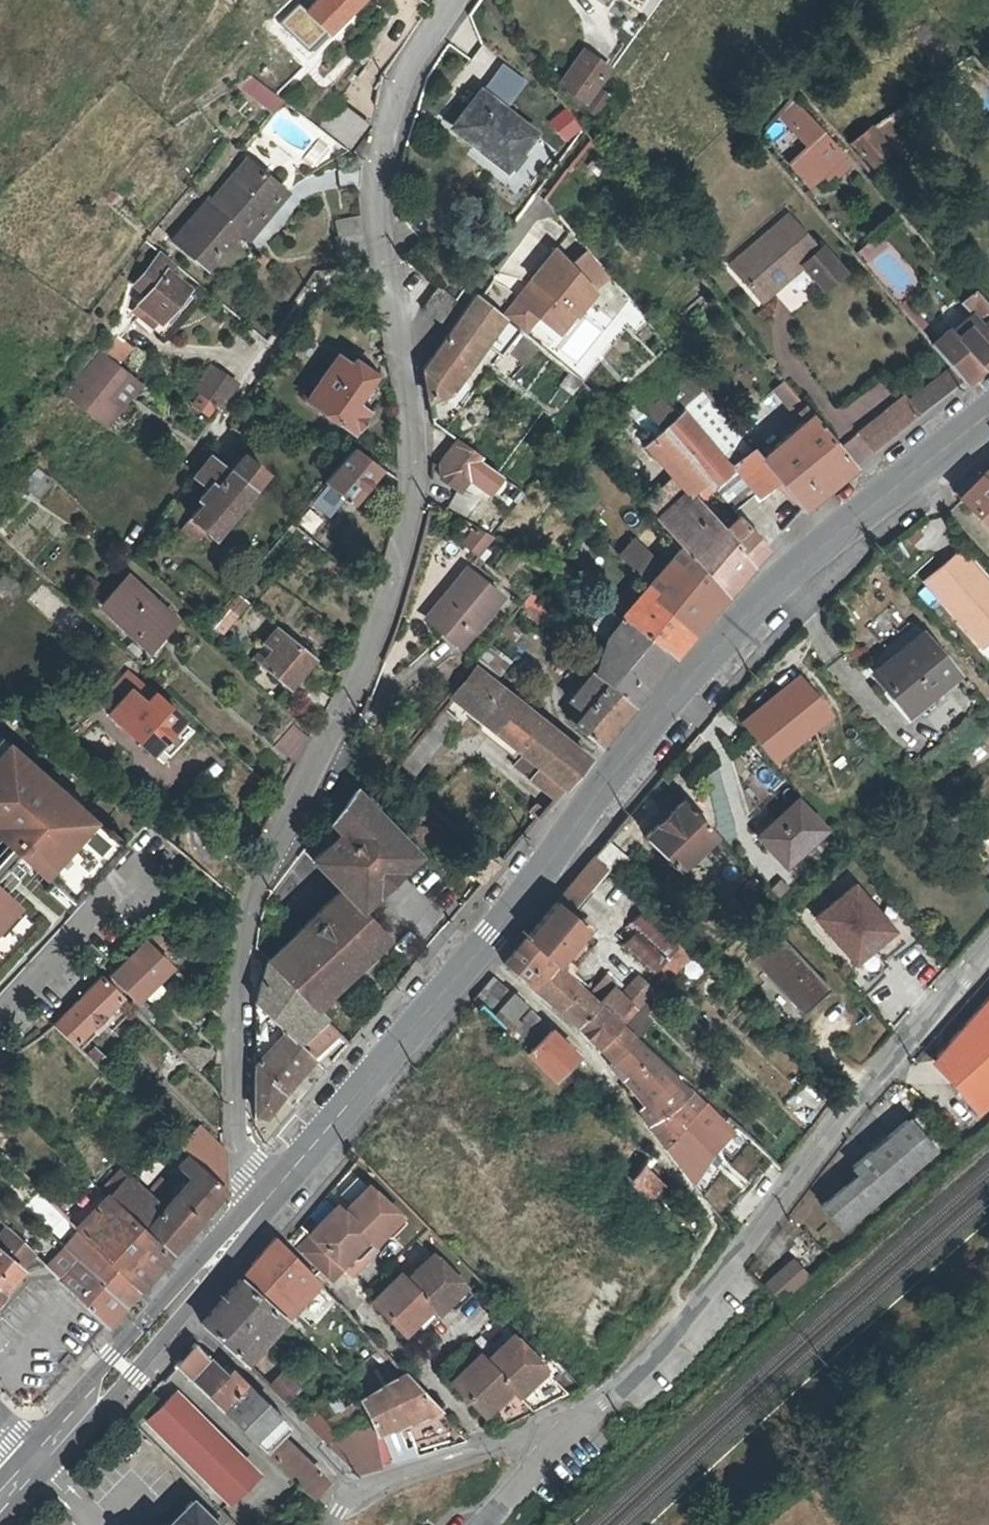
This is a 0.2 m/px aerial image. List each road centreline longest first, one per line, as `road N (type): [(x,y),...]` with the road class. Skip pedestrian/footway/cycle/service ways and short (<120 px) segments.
road 1 (primary): [(259,1209),(480,951),(694,671),(819,544),(988,412)]
road 2 (residential): [(259,1209),(239,1113),(240,950),(264,867),(382,629),(402,563),(416,448),(393,273)]
road 3 (residential): [(988,949),(786,1185),(688,1318),(581,1418)]
road 4 (residential): [(393,273),(385,168),(396,118),(414,73),(463,0)]
road 5 (residential): [(393,273),(322,279),(253,367),(157,351)]
road 6 (residential): [(175,1312),(354,1492)]
road 7 (residential): [(581,1418),(354,1492)]
road 8 (primary): [(42,1457),(175,1312)]
road 9 (residential): [(581,1418),(488,1524)]
road 10 (primary): [(175,1312),(259,1209)]

